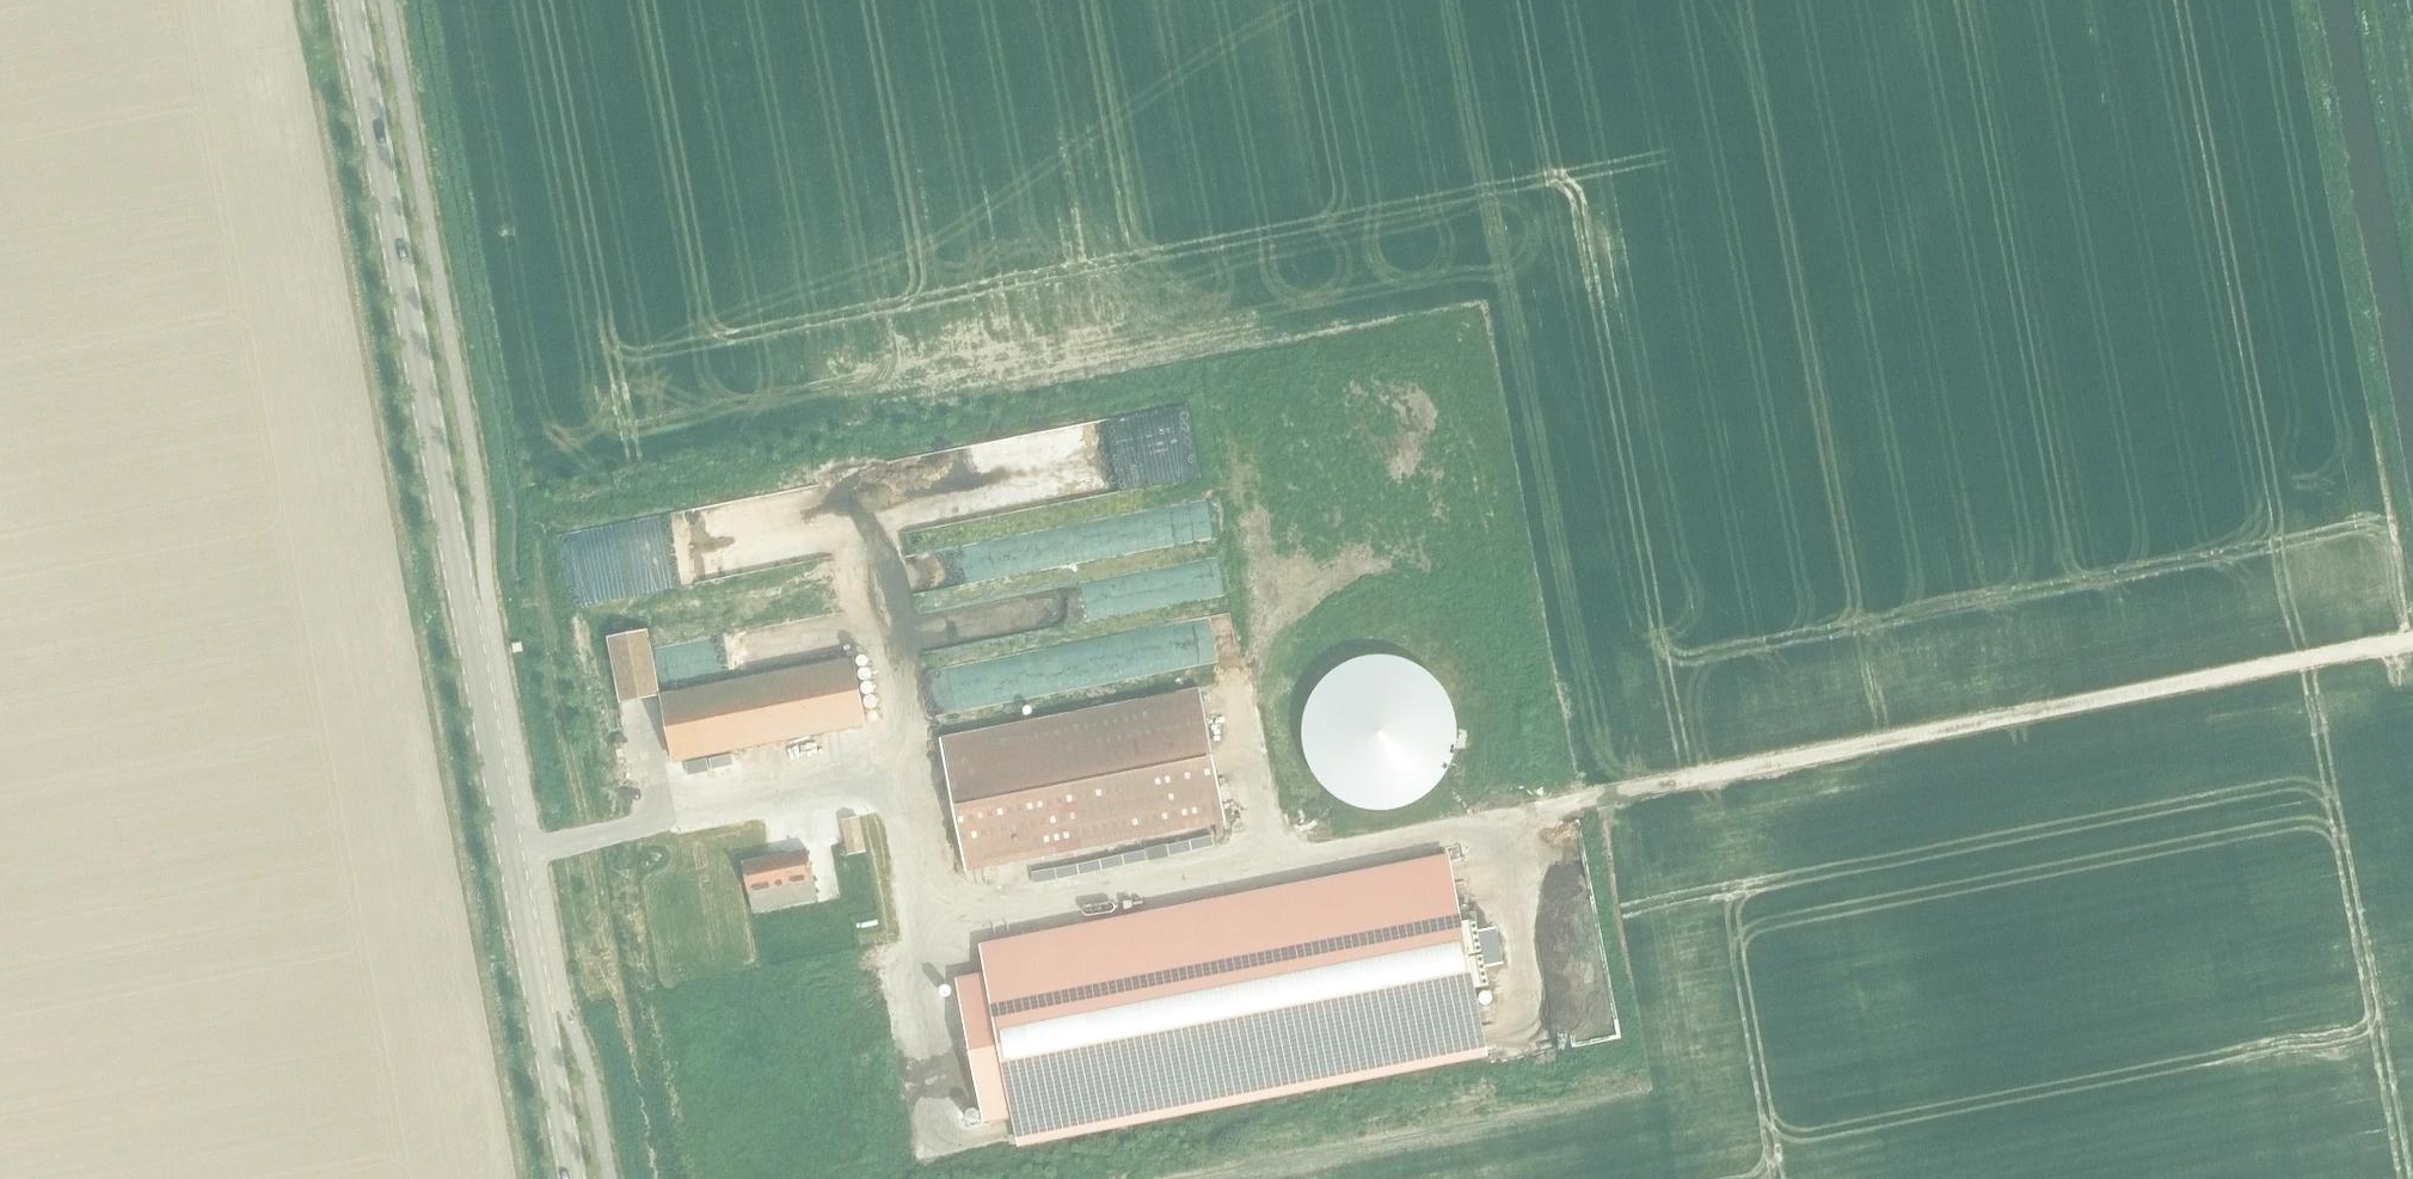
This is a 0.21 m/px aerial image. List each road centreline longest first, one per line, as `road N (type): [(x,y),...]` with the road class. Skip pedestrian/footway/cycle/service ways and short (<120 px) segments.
road 1 (track): [(888,747),(911,709),(1222,652),(1272,864),(2412,642)]
road 2 (secondary): [(573,1178),(349,0)]

